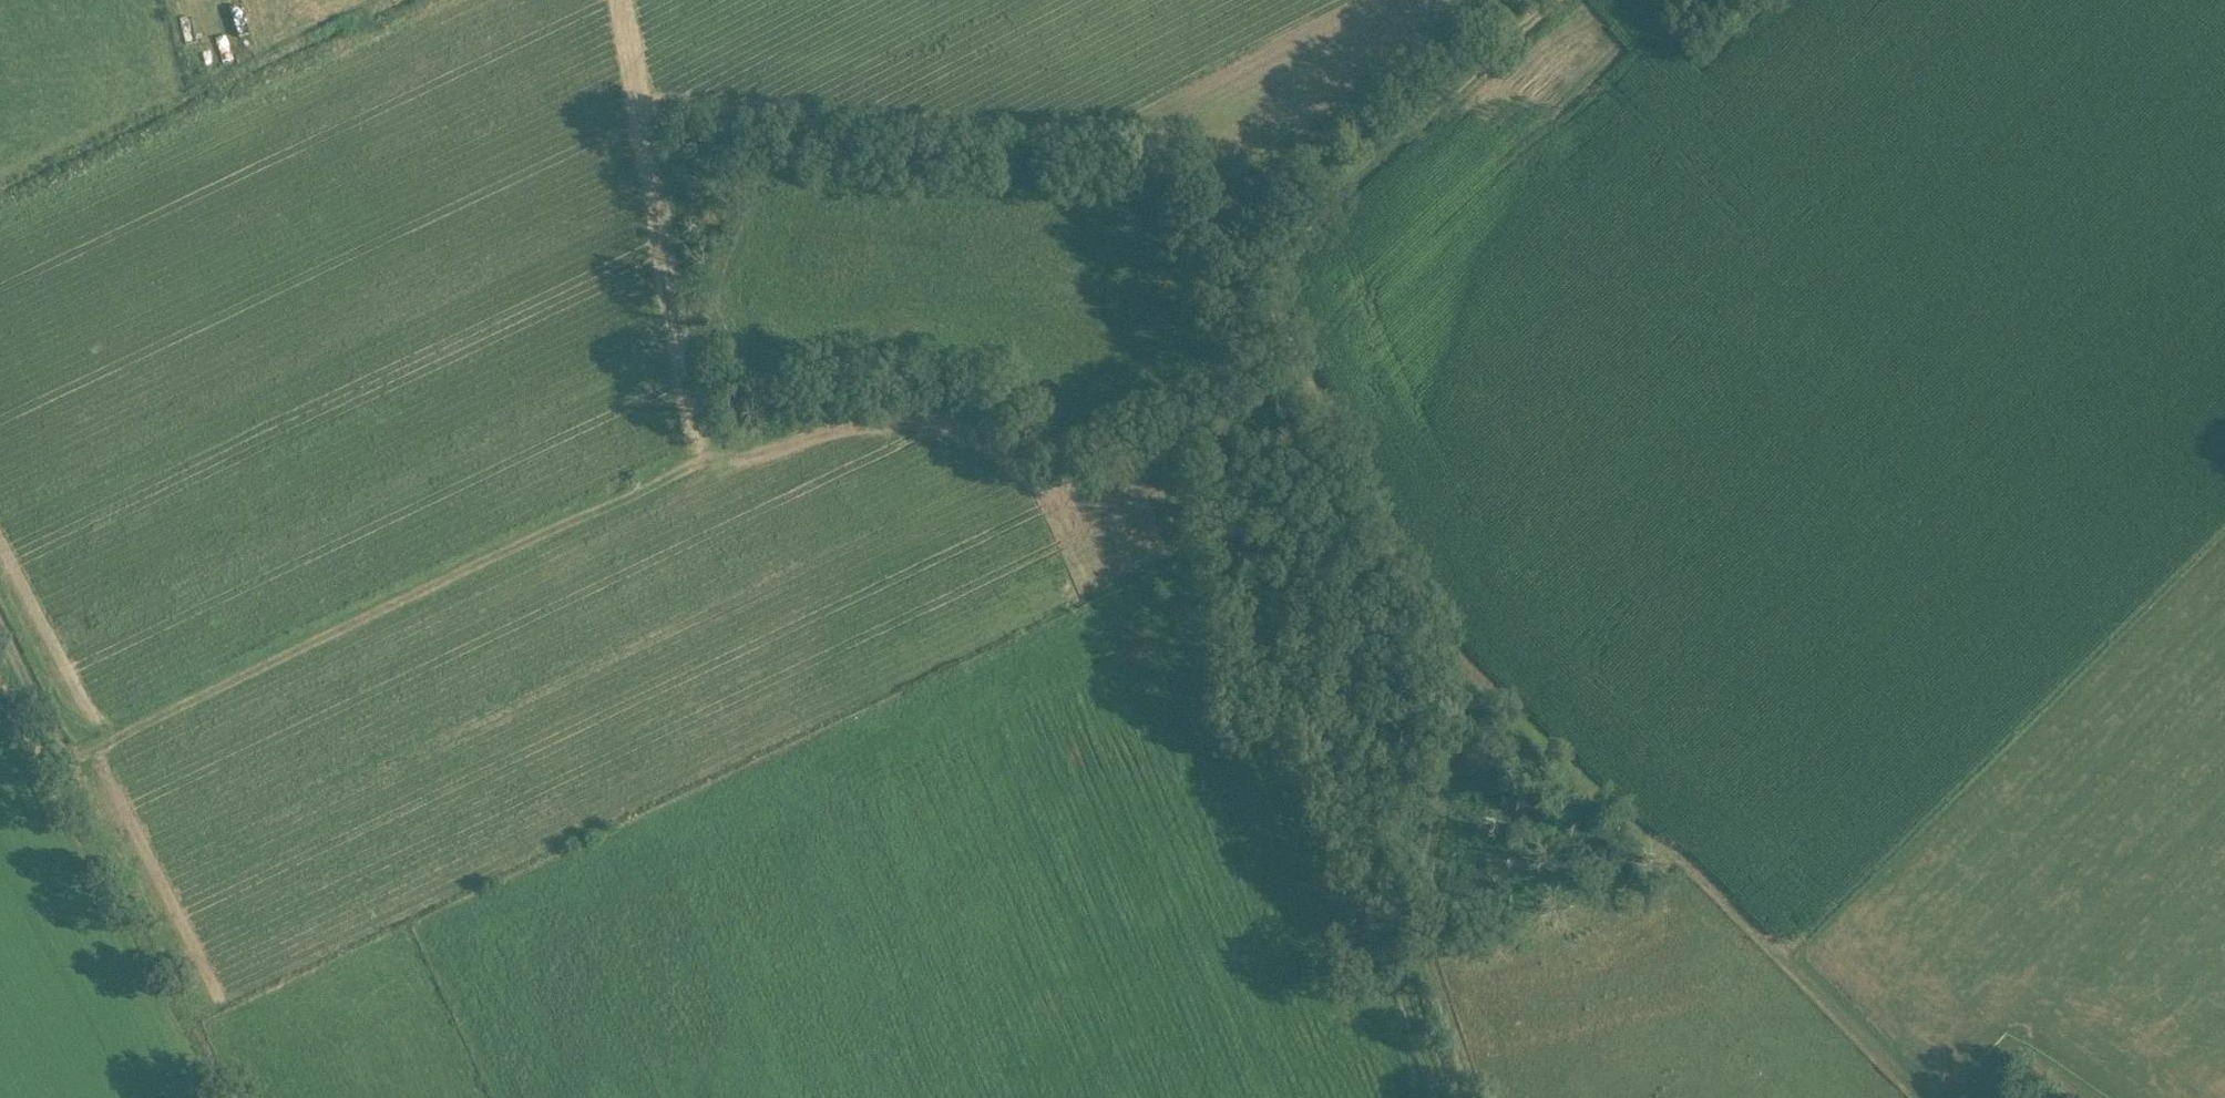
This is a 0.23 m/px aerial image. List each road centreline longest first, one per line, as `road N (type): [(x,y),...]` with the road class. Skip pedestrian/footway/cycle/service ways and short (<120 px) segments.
road 1 (track): [(1482,1097),(1436,953),(1460,680),(1245,255),(1525,0)]

